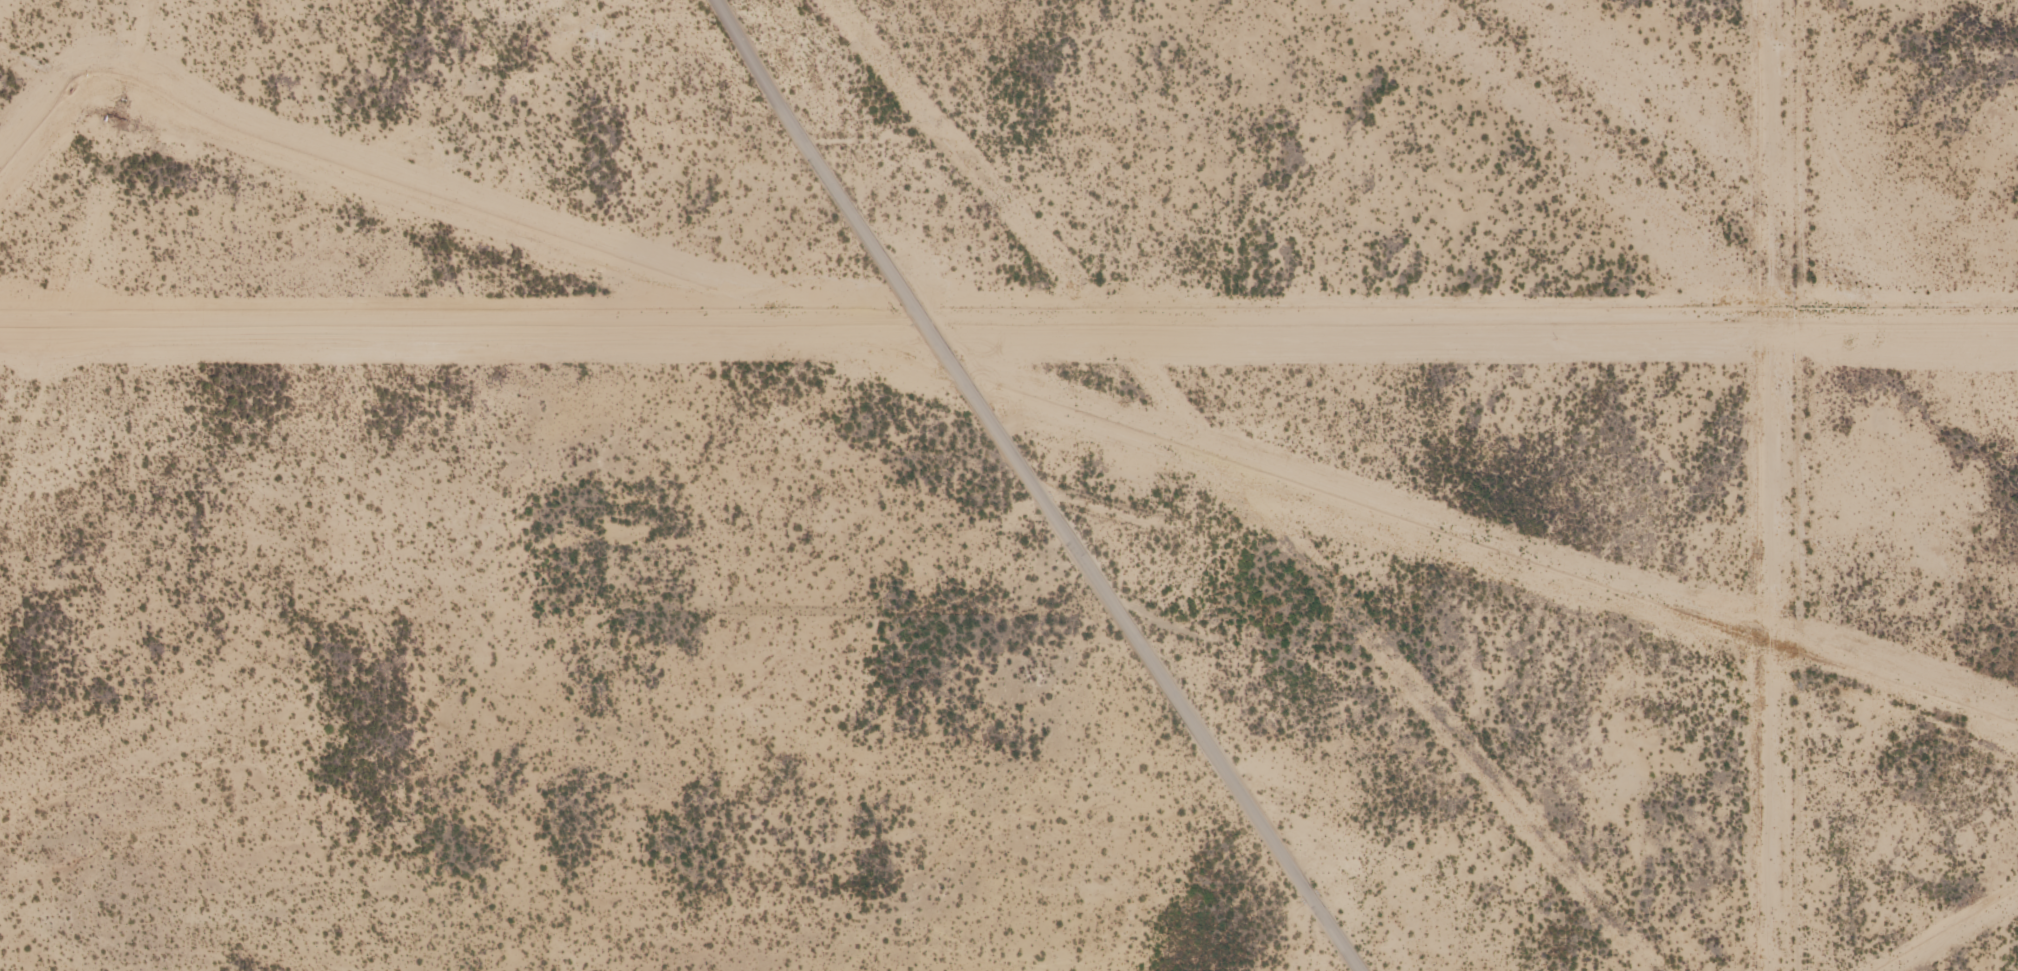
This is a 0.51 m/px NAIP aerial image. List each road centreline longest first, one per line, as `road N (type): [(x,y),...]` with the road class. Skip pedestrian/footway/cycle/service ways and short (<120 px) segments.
road 1 (track): [(1795,970),(1799,0)]

